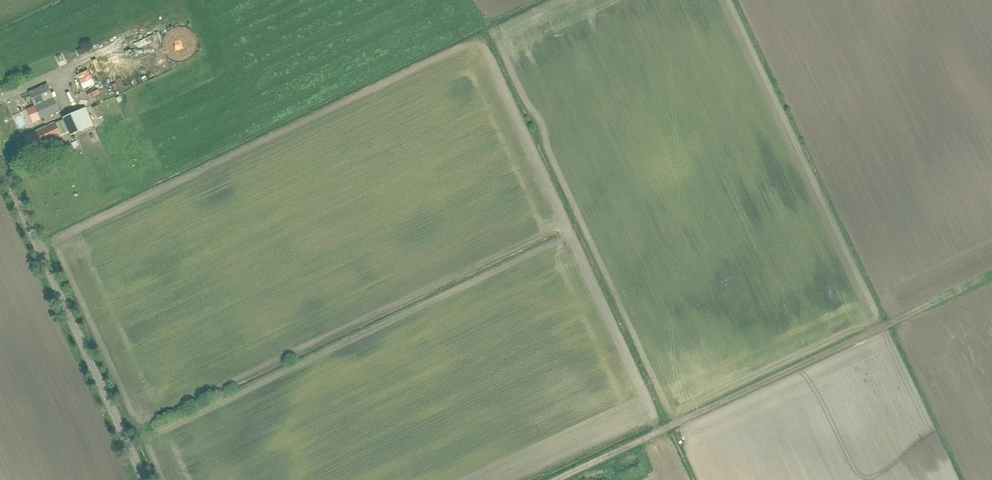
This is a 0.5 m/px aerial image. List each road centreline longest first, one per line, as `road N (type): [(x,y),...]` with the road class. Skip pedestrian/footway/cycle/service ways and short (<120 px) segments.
road 1 (track): [(562,479),(900,319)]
road 2 (tertiary): [(144,479),(0,161)]

